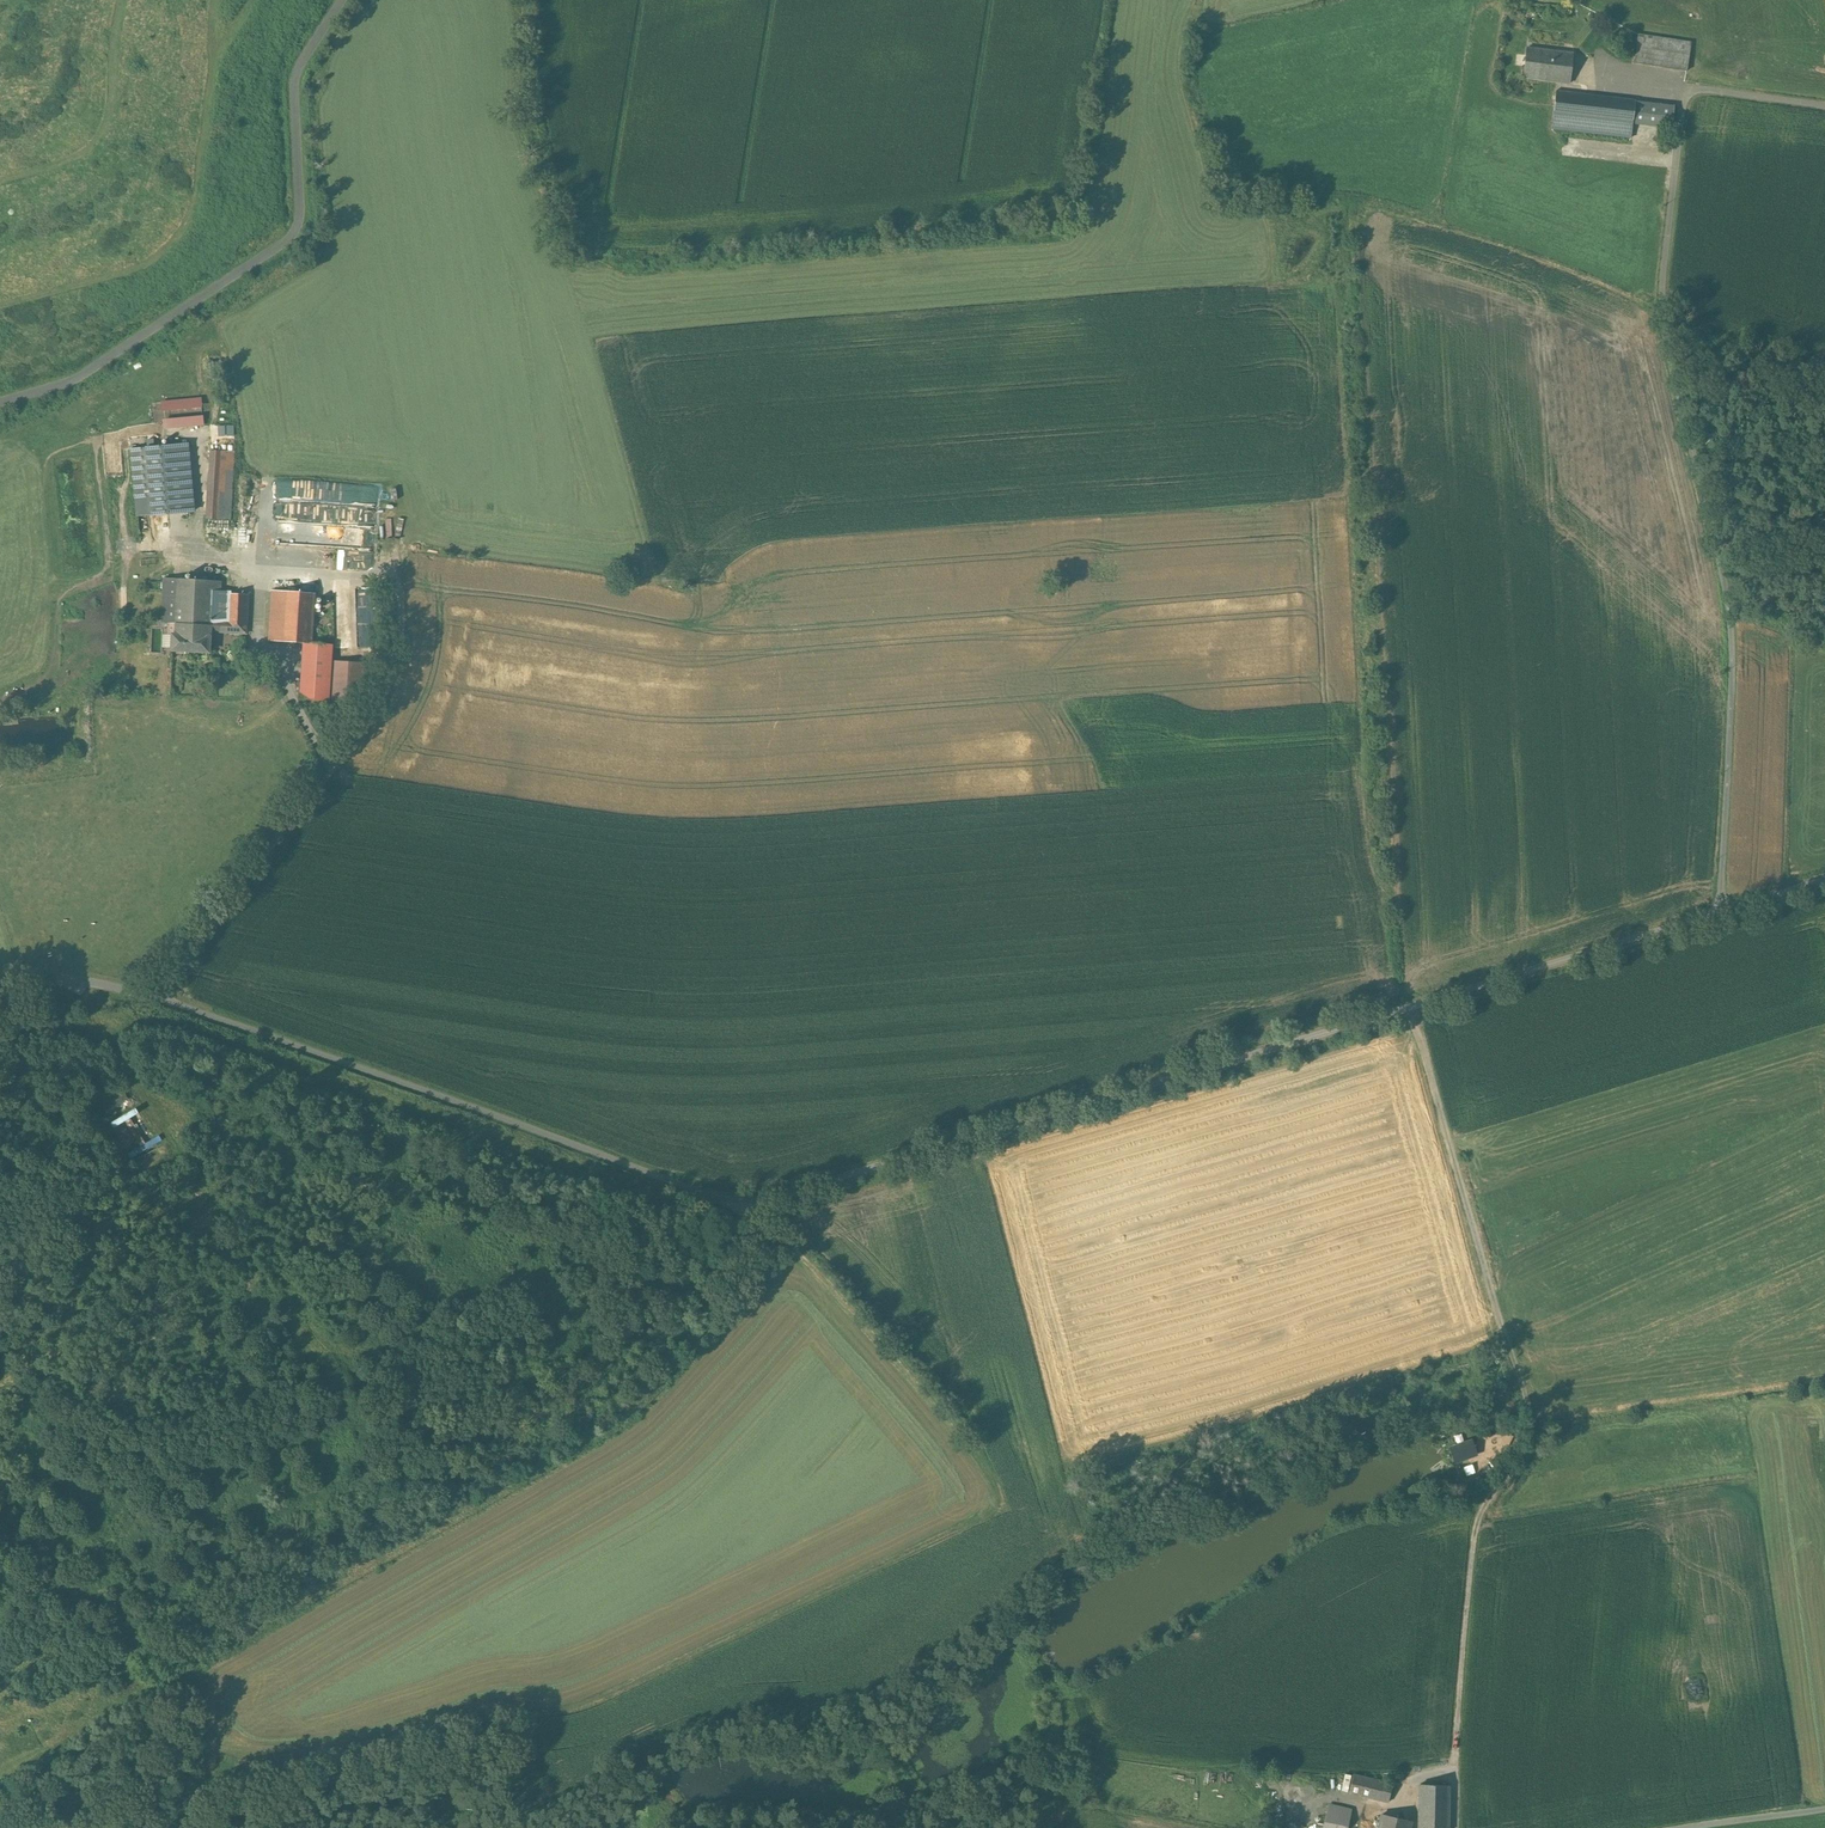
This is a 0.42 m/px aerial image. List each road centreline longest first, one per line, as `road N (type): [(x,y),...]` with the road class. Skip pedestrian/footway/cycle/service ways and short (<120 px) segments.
road 1 (unclassified): [(1718,913),(740,1205),(136,986),(73,973),(0,972)]
road 2 (track): [(740,1205),(882,1344),(976,1457),(1004,1504),(570,1707),(491,1713),(430,1737),(50,1827)]
road 3 (unclassified): [(1824,104),(1682,84),(1668,357),(1732,642),(1718,913)]
road 4 (track): [(1411,1005),(1528,1432),(1476,1532),(1455,1762)]
road 5 (track): [(540,1827),(651,1769),(687,1812),(733,1806),(865,1813),(944,1793),(1041,1738),(1064,1689),(1159,1650)]
road 6 (track): [(215,0),(186,222),(164,250),(133,270),(0,307)]
road 7 (track): [(120,0),(102,135),(71,160),(0,180)]

